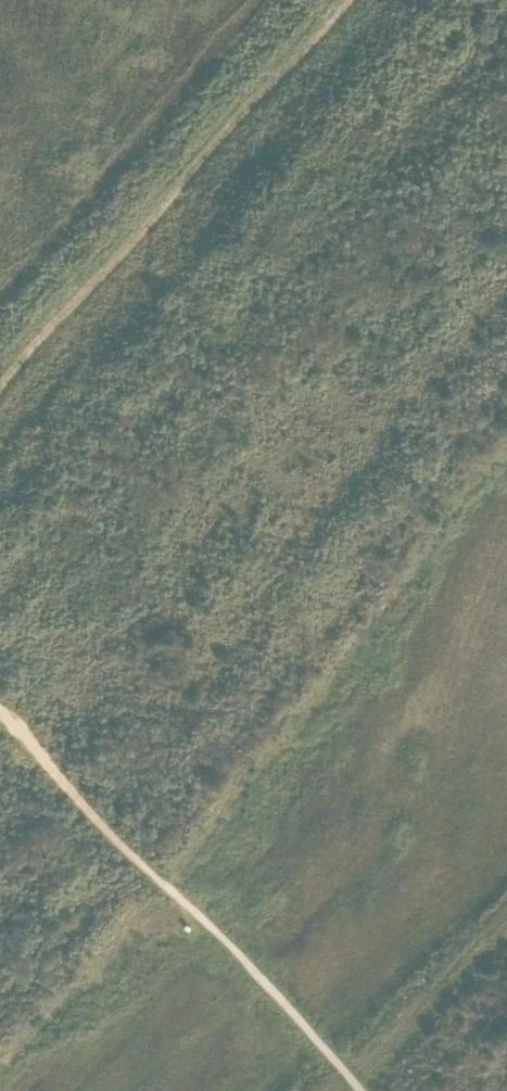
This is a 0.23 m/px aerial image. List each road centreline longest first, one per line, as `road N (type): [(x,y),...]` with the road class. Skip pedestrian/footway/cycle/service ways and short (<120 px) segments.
road 1 (track): [(0,707),(284,992),(362,1090)]
road 2 (track): [(0,376),(341,0)]
road 3 (track): [(0,299),(254,0)]

